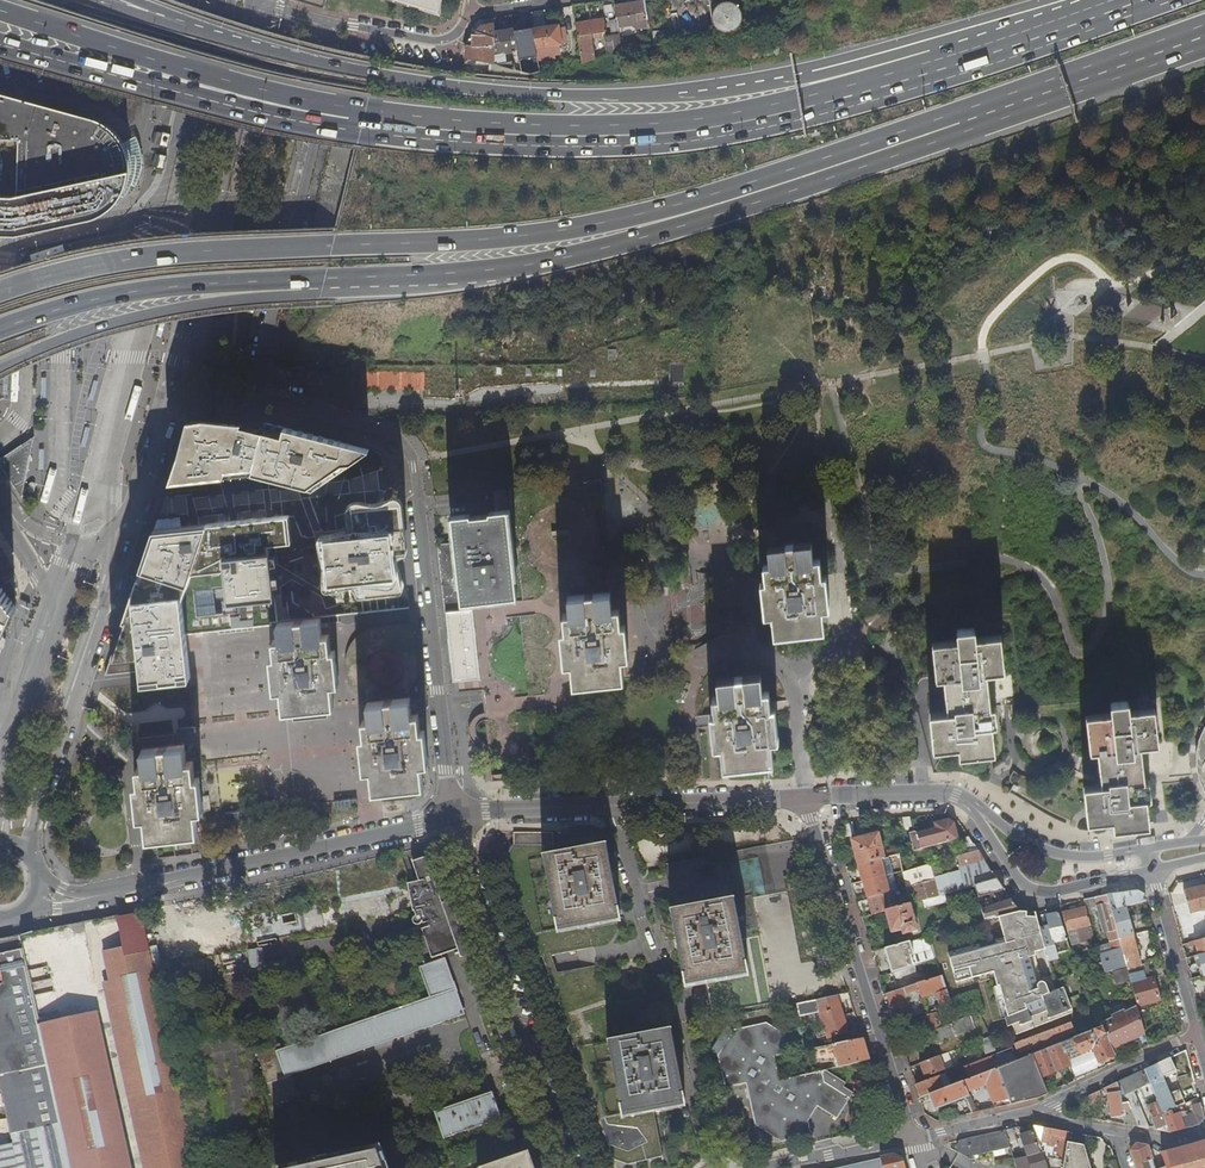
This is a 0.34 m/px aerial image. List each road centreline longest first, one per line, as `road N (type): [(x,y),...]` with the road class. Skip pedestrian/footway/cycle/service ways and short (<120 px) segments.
road 1 (motorway): [(0,330),(126,294),(214,282),(546,262),(688,226),(927,144),(961,124)]
road 2 (motorway): [(0,293),(136,258),(564,231),(698,198),(913,129),(961,124)]
road 3 (residential): [(324,25),(335,49),(262,376),(270,393),(374,430),(407,453),(452,820)]
road 4 (motorway): [(1000,37),(707,97),(529,96),(294,55),(151,13)]
road 5 (motorway): [(783,112),(746,127),(668,139),(537,145),(374,130),(252,109),(0,39)]
road 6 (motorway): [(783,112),(530,123),(380,110),(265,89),(0,8)]
road 7 (tertiary): [(135,507),(256,10)]
road 8 (residential): [(610,806),(677,1022),(693,1043),(715,1167)]
road 9 (tertiary): [(27,859),(135,507)]
road 10 (residential): [(452,820),(570,1167)]
road 11 (residential): [(913,1142),(805,798)]
road 12 (residential): [(452,820),(106,894)]
road 13 (motorway): [(961,124),(1204,40)]
road 14 (residential): [(968,801),(1029,889),(1047,894),(1153,871)]
road 15 (motorway): [(1000,37),(880,85),(783,112)]
road 16 (residential): [(1149,848),(1086,857),(1053,852),(968,801)]
road 17 (residential): [(805,798),(610,806)]
road 18 (tertiary): [(60,624),(0,793)]
road 19 (residential): [(1153,871),(1197,1039)]
road 20 (residential): [(1043,1111),(1197,1039)]
road 21 (residential): [(968,801),(922,792),(805,798)]
road 22 (residential): [(473,10),(458,33),(433,41),(324,25)]
road 23 (residential): [(610,806),(452,820)]
road 24 (residential): [(780,1167),(913,1142)]
road 25 (residential): [(913,1142),(1043,1111)]
road 26 (motorway): [(1128,0),(1000,37)]
road 27 (unclassified): [(8,509),(60,624)]

